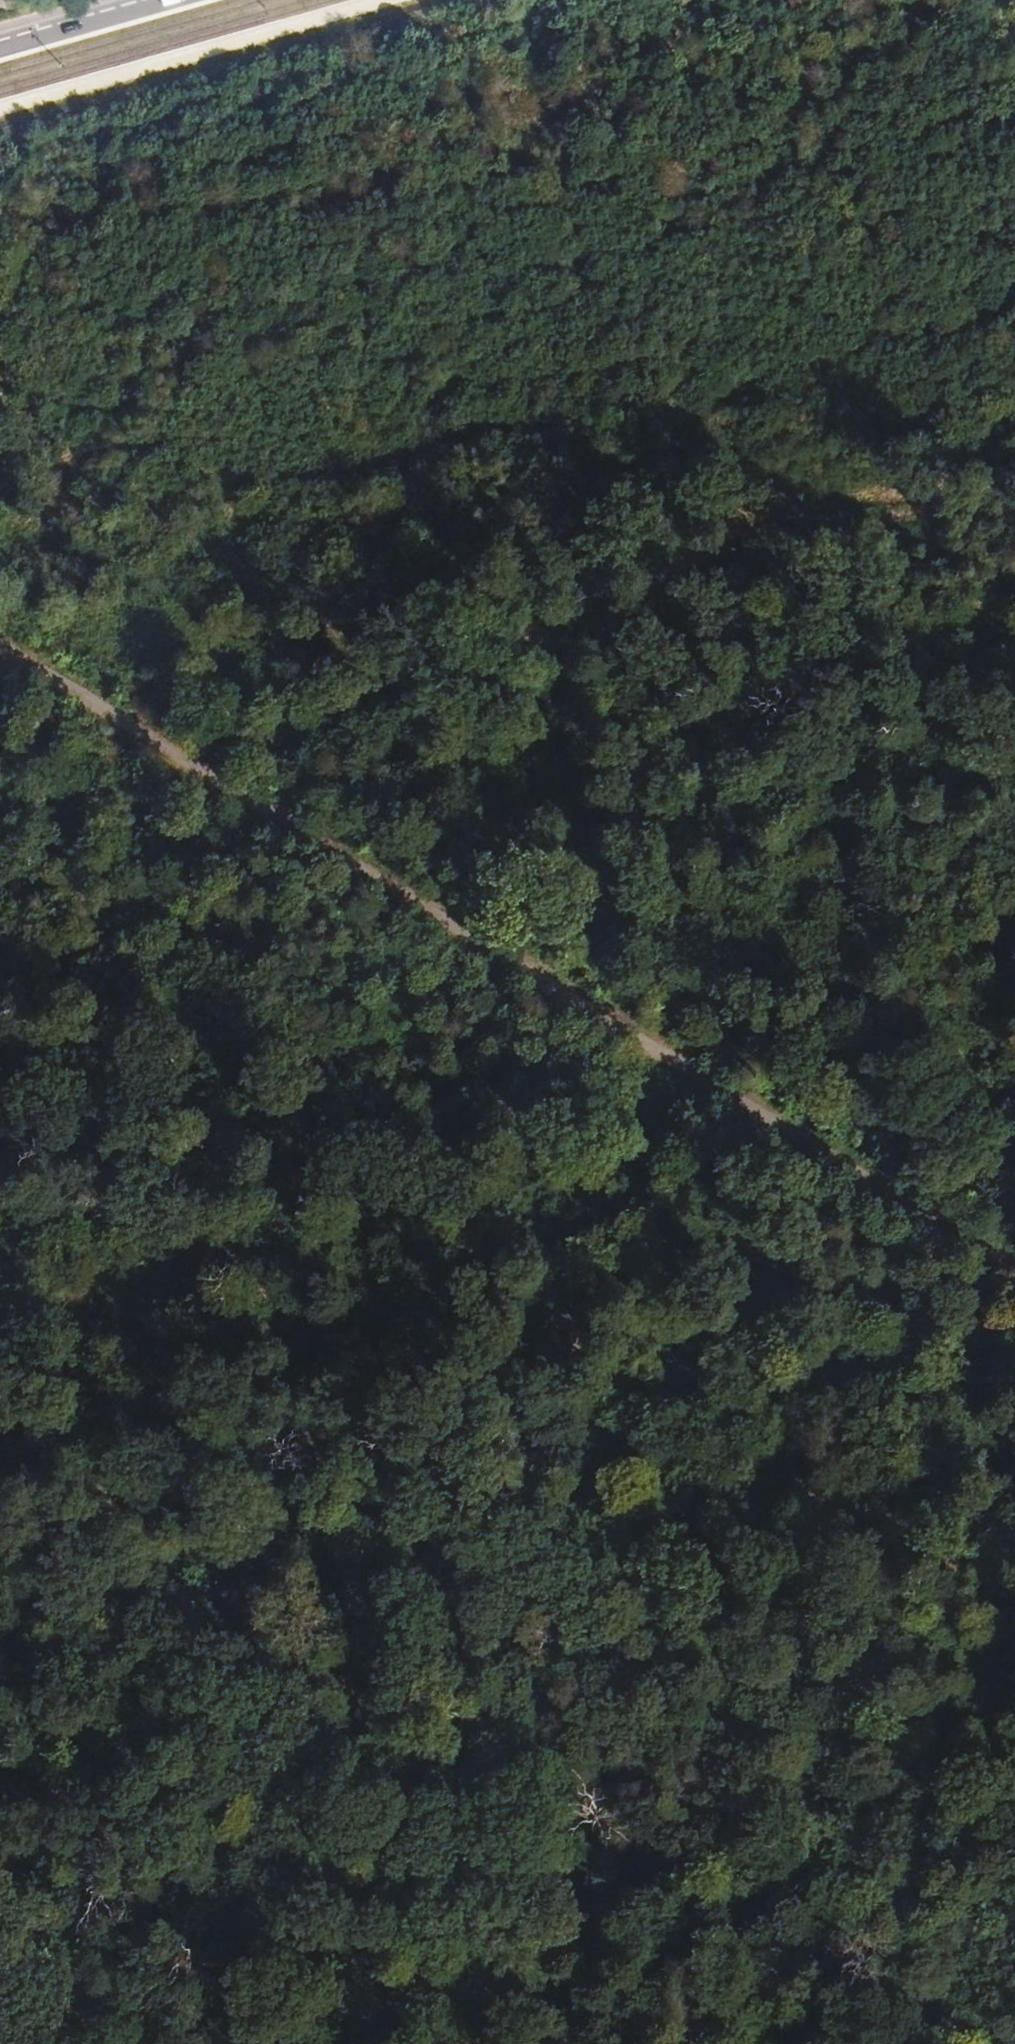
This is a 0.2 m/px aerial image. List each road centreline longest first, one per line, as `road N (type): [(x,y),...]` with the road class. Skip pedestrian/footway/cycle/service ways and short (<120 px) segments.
road 1 (unclassified): [(0,50),(175,0)]

